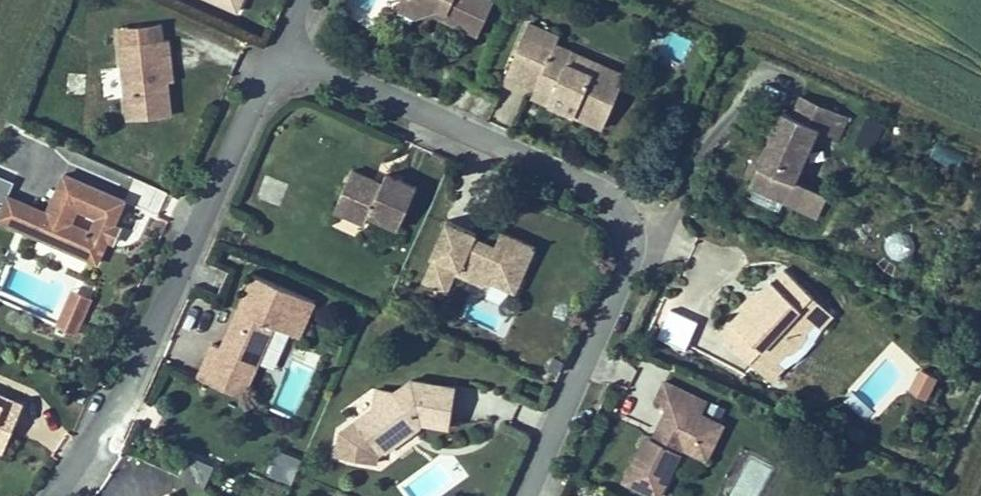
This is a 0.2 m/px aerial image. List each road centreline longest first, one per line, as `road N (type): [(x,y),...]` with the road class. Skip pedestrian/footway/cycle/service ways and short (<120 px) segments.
road 1 (residential): [(523,495),(624,249),(625,211),(598,186),(278,45)]
road 2 (residential): [(278,45),(130,366),(43,495)]

